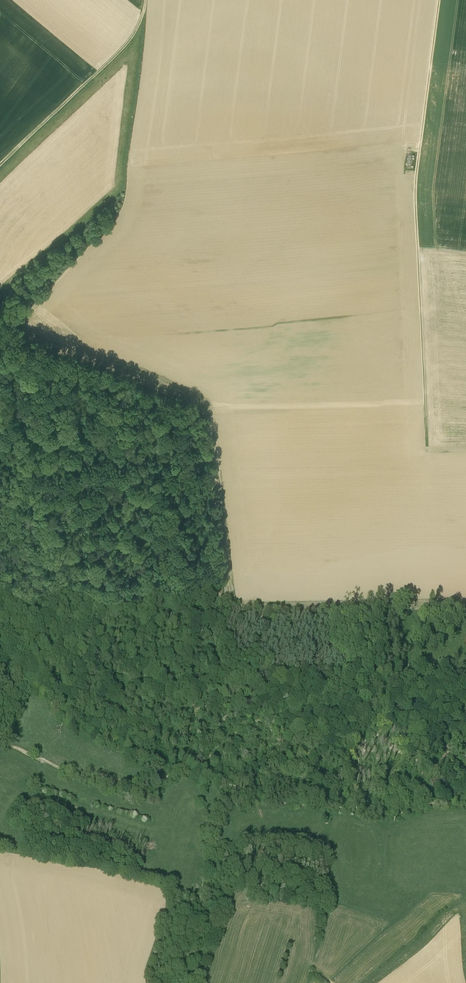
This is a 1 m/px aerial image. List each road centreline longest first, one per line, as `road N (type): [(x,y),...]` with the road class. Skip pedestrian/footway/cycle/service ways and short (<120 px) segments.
road 1 (track): [(0,610),(172,668),(279,674),(401,665),(410,616),(465,615)]
road 2 (track): [(440,0),(416,201),(425,417)]
road 3 (track): [(146,0),(128,46),(0,172)]

